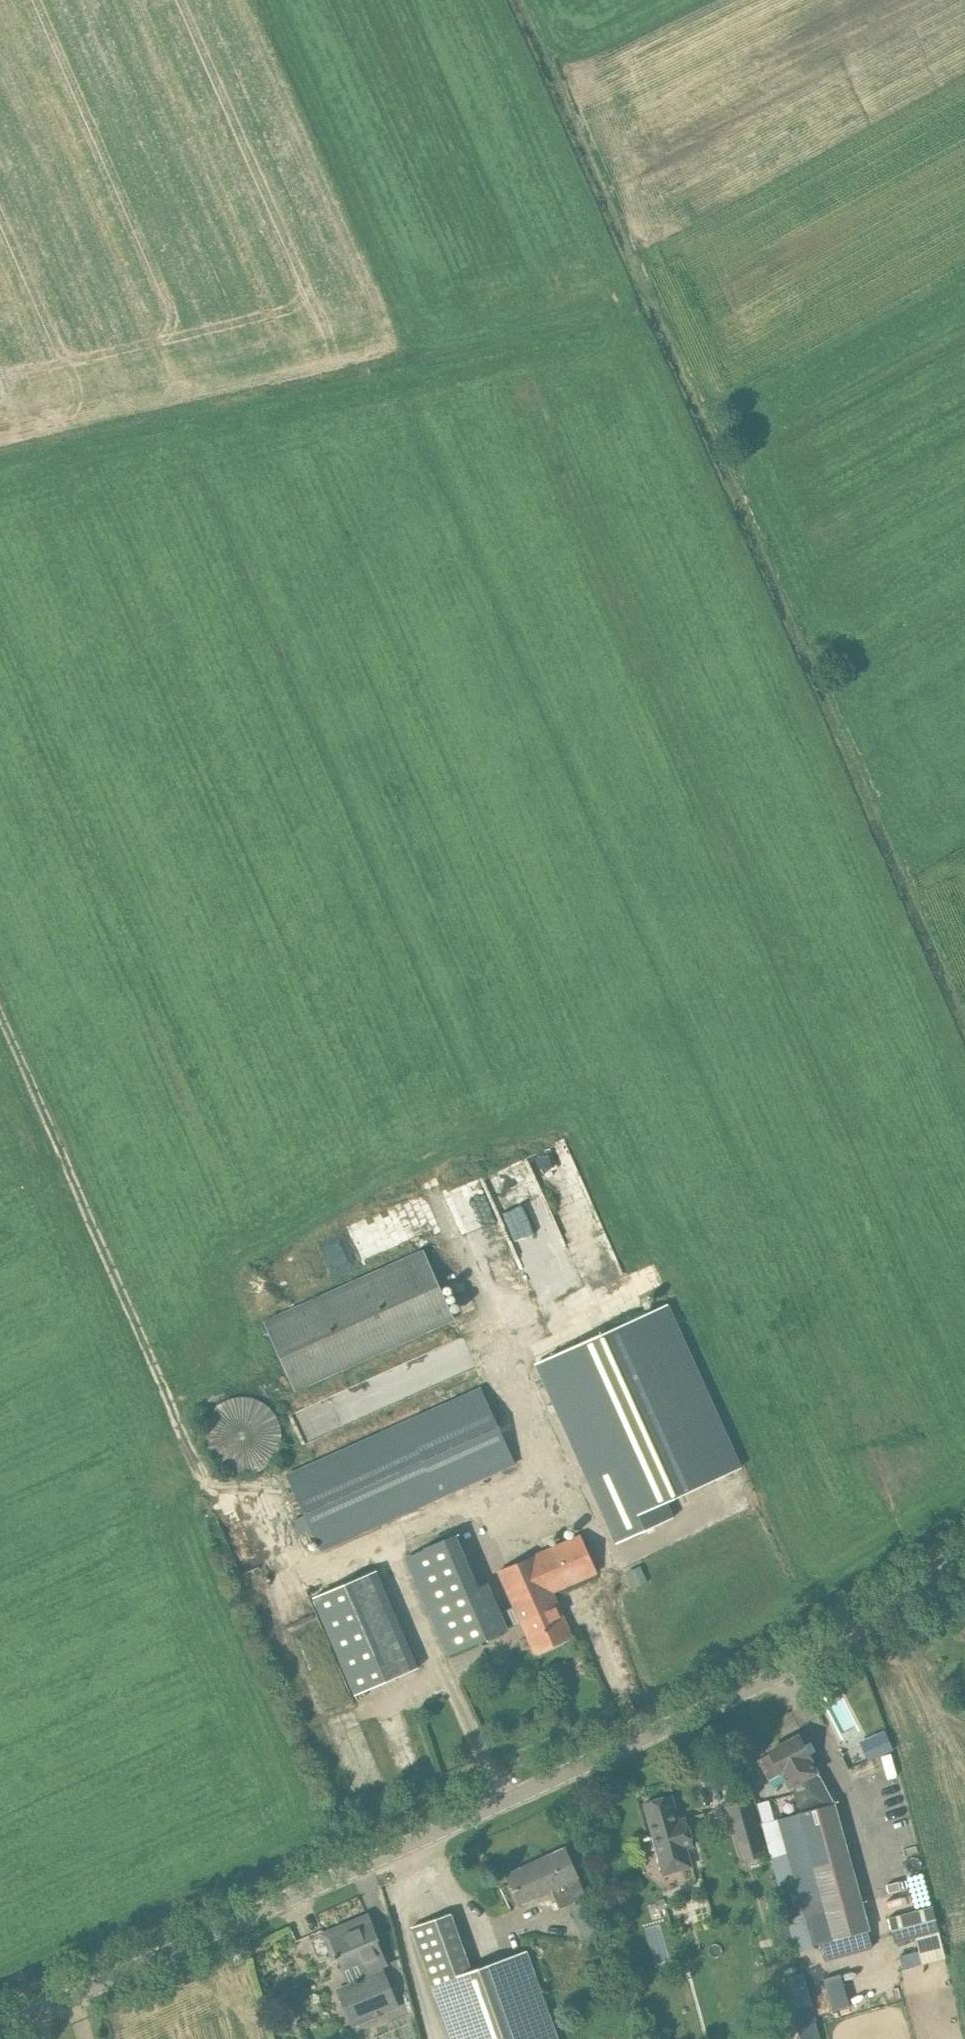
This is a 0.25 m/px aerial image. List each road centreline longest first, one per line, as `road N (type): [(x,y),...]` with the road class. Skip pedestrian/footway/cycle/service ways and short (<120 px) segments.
road 1 (unclassified): [(0,2028),(695,1716),(964,1559)]

